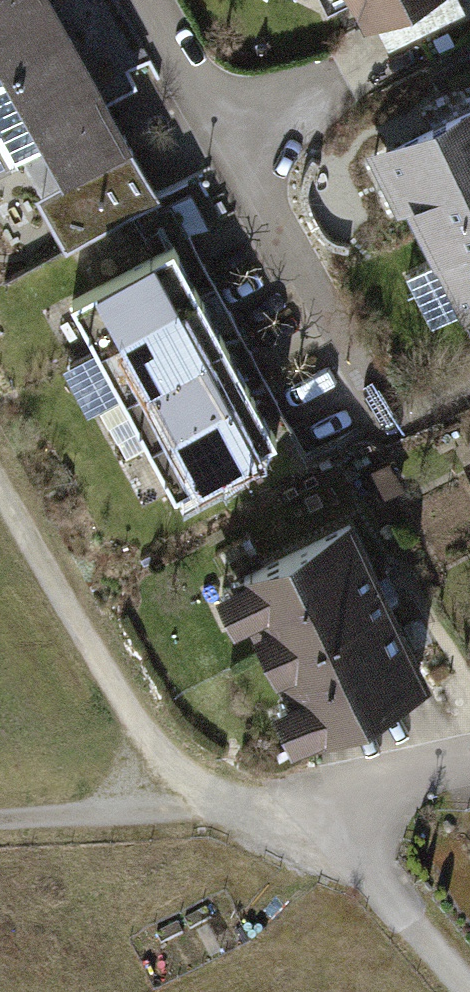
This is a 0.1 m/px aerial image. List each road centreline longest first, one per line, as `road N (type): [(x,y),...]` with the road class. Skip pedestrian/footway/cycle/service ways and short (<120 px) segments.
road 1 (track): [(225,809),(154,742),(119,696),(0,485)]
road 2 (track): [(469,988),(320,799),(225,809)]
road 3 (track): [(225,809),(0,820)]
road 4 (residential): [(148,0),(225,137)]
road 5 (residential): [(469,762),(320,799)]

